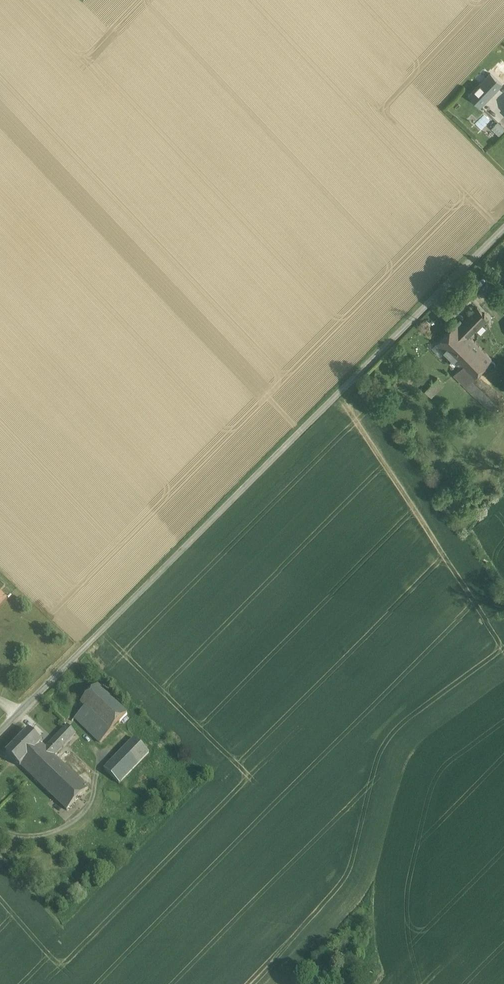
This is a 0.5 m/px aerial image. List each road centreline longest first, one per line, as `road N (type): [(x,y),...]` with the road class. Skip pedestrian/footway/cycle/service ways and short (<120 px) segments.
road 1 (track): [(0,731),(503,225)]
road 2 (track): [(0,831),(36,837),(83,814),(100,759)]

